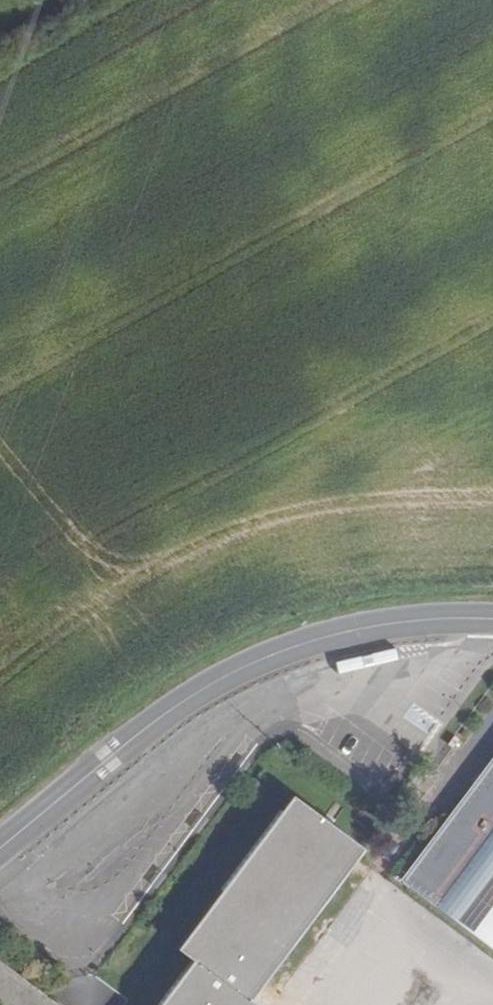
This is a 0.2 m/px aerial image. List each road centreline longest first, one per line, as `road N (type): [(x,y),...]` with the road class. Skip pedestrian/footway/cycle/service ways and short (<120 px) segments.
road 1 (tertiary): [(0,852),(159,717),(214,683),(299,644),(358,629),(492,620)]

